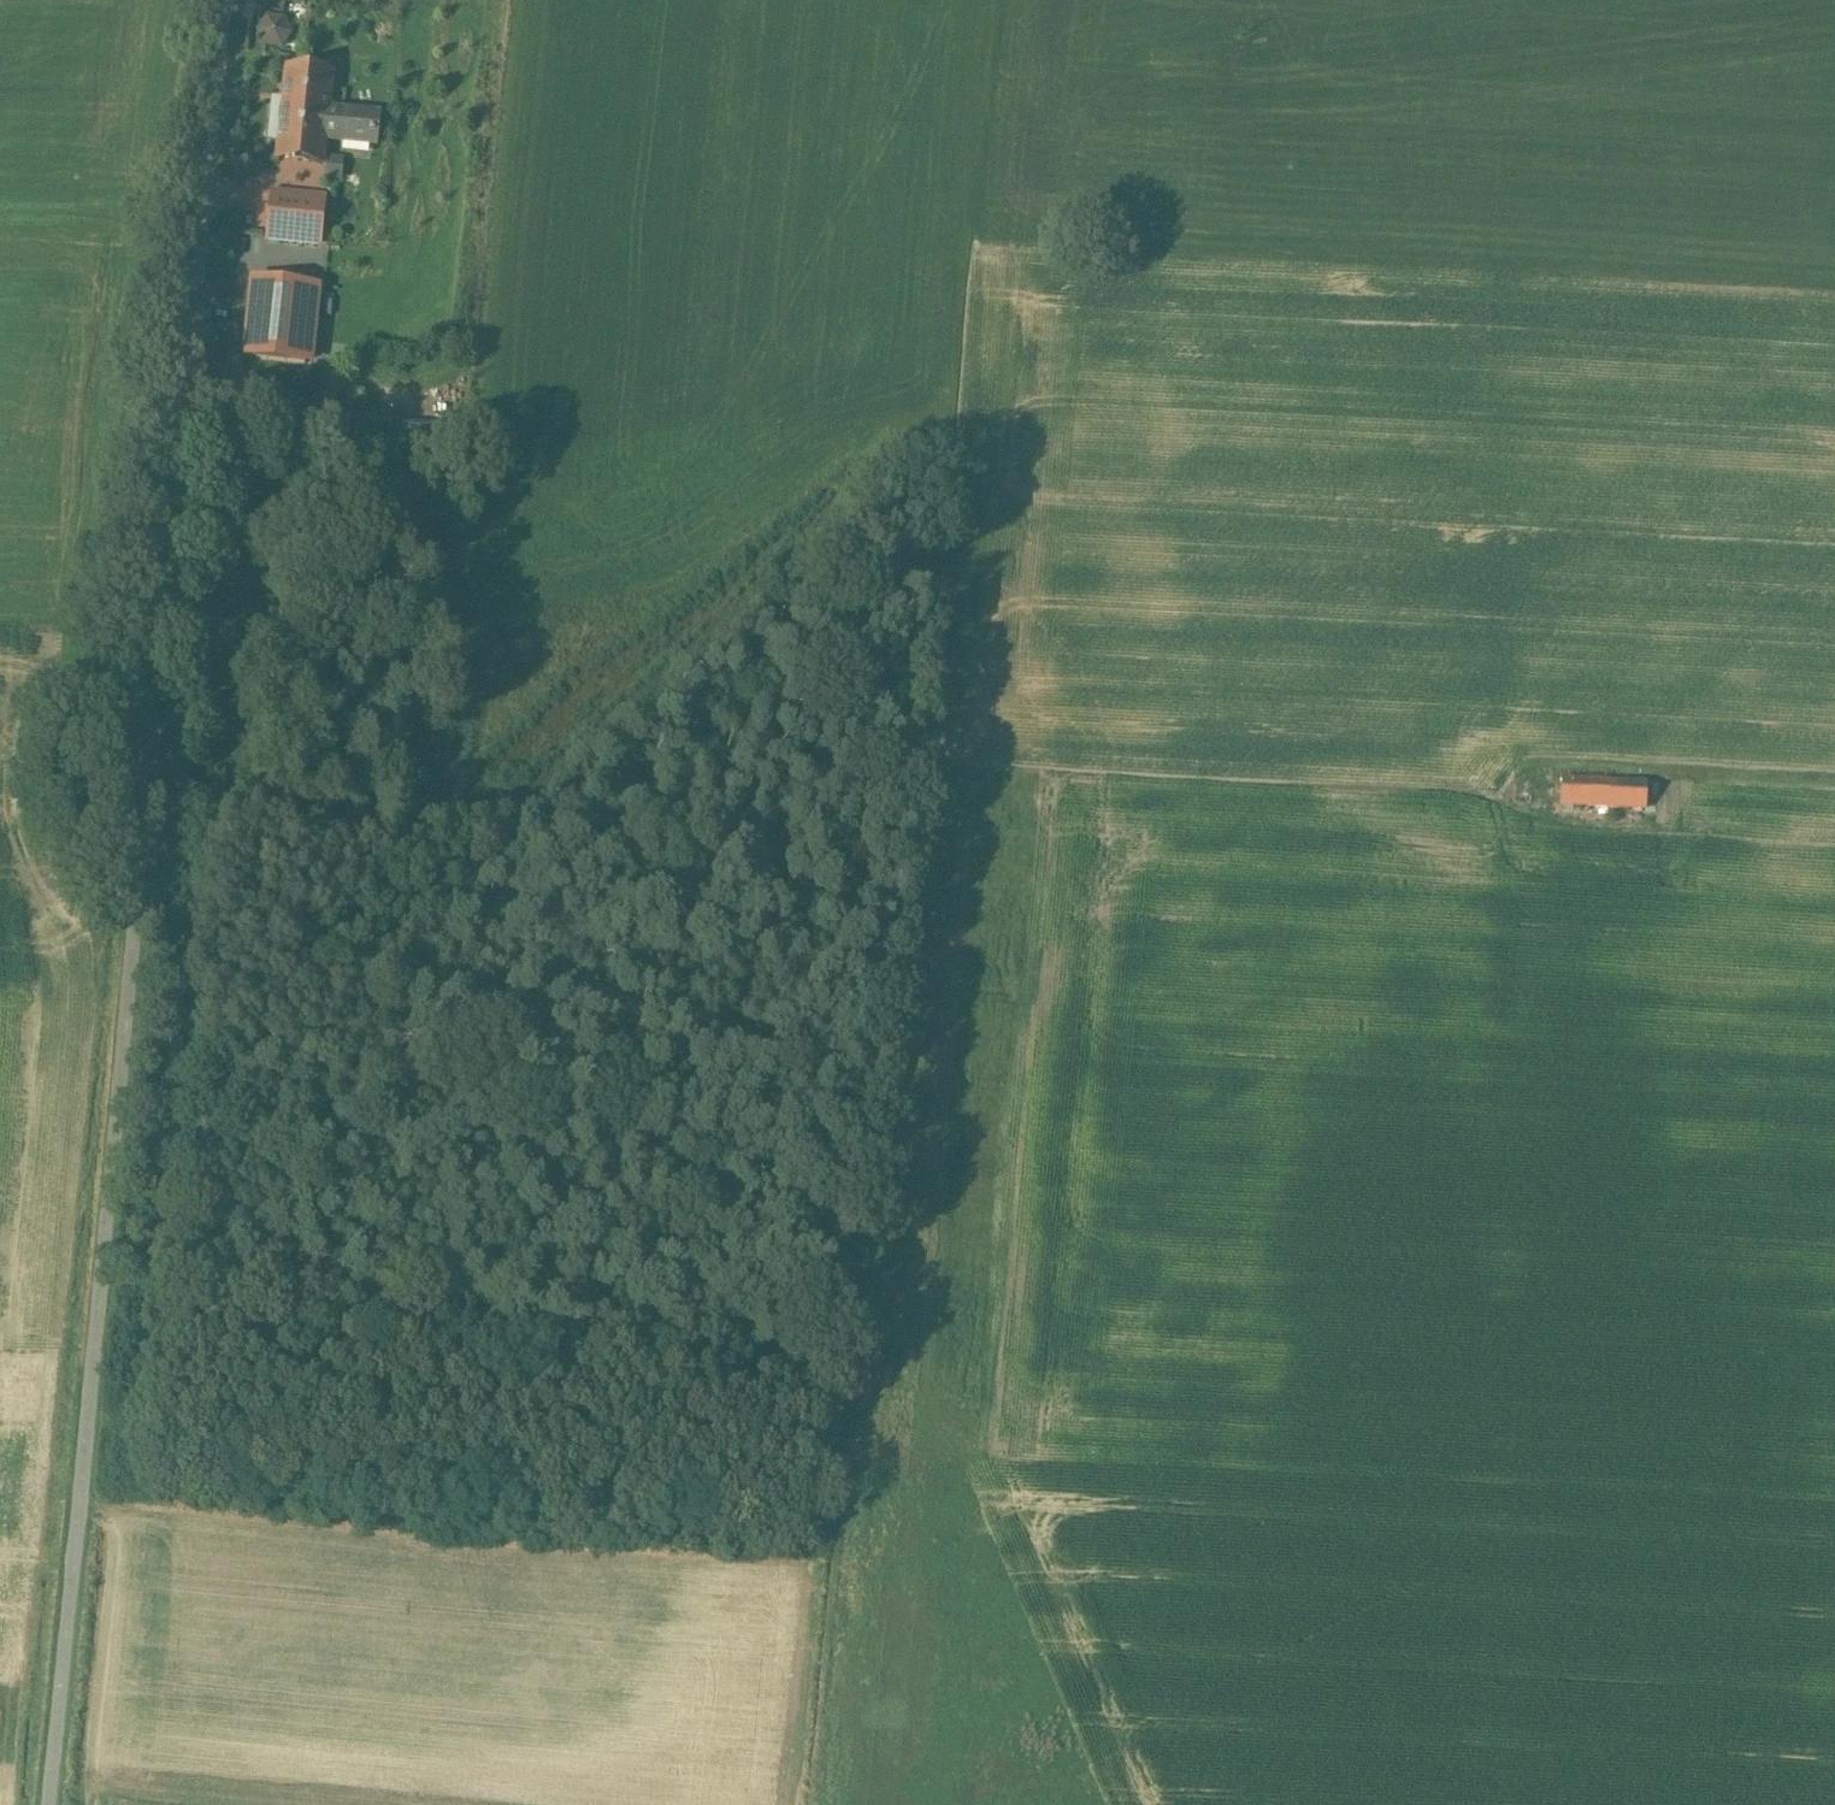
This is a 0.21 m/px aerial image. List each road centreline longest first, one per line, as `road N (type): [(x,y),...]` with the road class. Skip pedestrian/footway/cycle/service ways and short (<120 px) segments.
road 1 (unclassified): [(50,1804),(228,0)]
road 2 (track): [(1834,781),(1523,761)]

